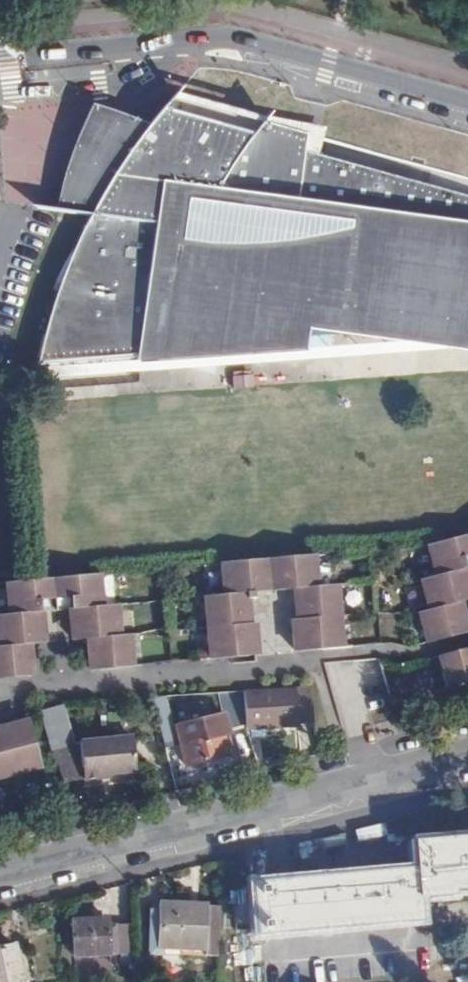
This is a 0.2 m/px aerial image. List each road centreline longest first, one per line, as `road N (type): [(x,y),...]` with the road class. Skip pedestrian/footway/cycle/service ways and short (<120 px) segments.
road 1 (tertiary): [(467,758),(0,875)]
road 2 (tertiary): [(467,105),(241,46),(0,74)]
road 3 (residential): [(0,697),(313,667)]

